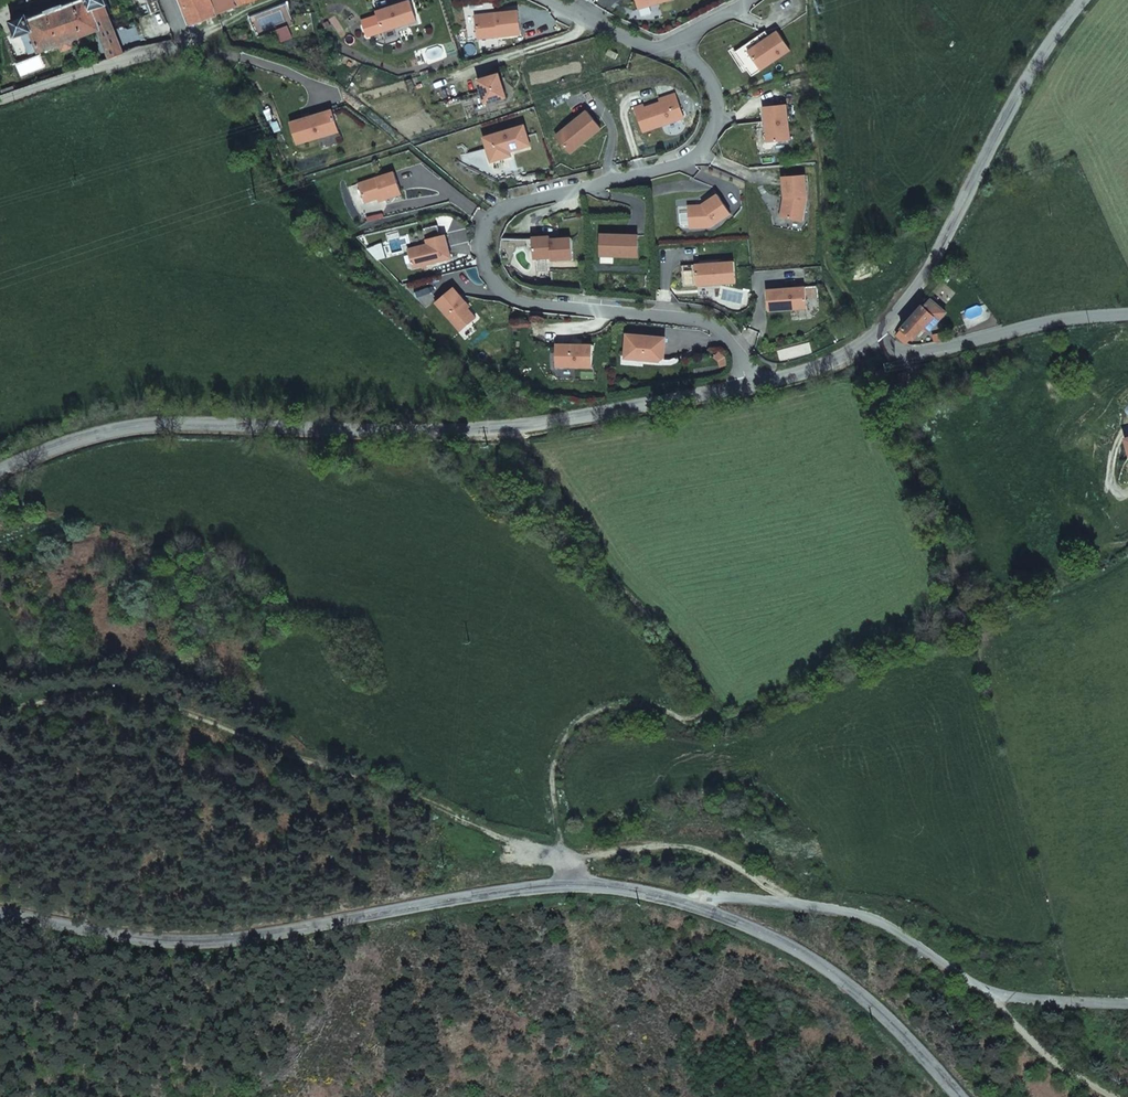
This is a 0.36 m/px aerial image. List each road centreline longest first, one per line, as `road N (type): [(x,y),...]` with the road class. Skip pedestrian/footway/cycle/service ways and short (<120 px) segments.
road 1 (tertiary): [(0,922),(110,946),(233,952),(569,895),(690,907),(839,974),(964,1096)]
road 2 (track): [(0,708),(94,690),(537,848),(569,895),(568,852),(670,847),(774,889)]
road 3 (tertiary): [(760,386),(524,422),(146,426),(0,473)]
road 4 (track): [(568,852),(553,761),(587,717),(651,712),(695,730),(918,631),(1084,590),(1127,555)]
road 5 (residential): [(663,51),(706,84),(709,117),(698,142),(655,168),(506,207),(488,223),(482,250),(488,273),(503,291),(534,304),(711,322),(760,386)]
road 6 (tertiary): [(1078,0),(1047,36),(927,275),(880,335)]
road 7 (residential): [(880,335),(919,357),(972,348),(1027,321),(1127,313)]
road 8 (unclassified): [(169,0),(184,40),(0,103)]
road 9 (track): [(979,992),(1070,1073),(1111,1096)]
road 10 (tertiary): [(880,335),(850,358),(760,386)]

